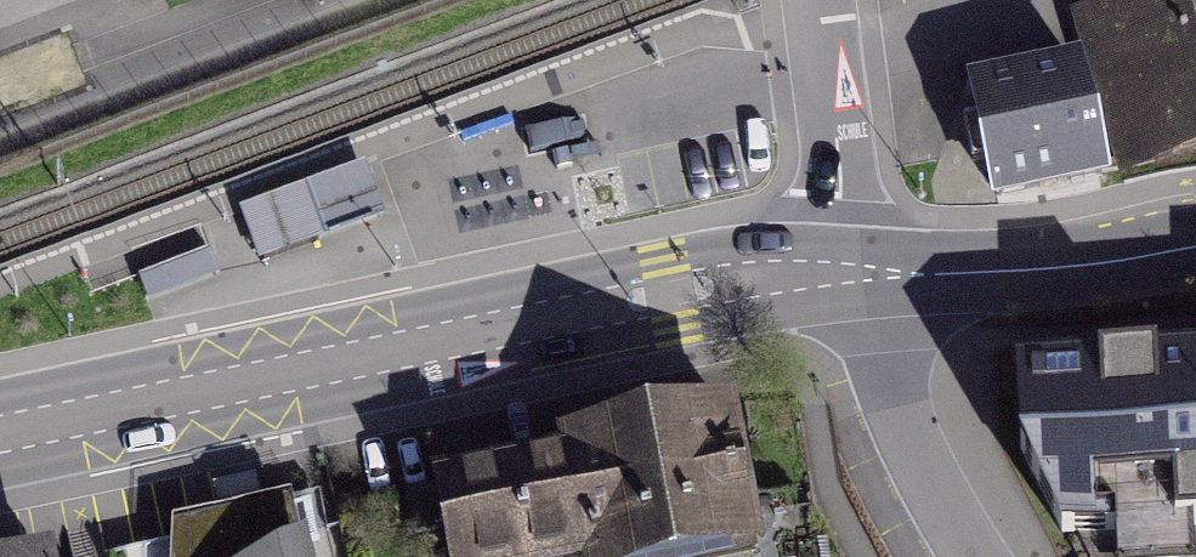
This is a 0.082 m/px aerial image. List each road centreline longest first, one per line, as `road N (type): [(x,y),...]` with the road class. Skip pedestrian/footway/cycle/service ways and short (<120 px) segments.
road 1 (tertiary): [(869,272),(671,292),(0,431)]
road 2 (tertiary): [(1195,252),(1076,271),(869,272)]
road 3 (residential): [(869,272),(918,454),(971,556)]
road 4 (residential): [(820,0),(869,272)]

